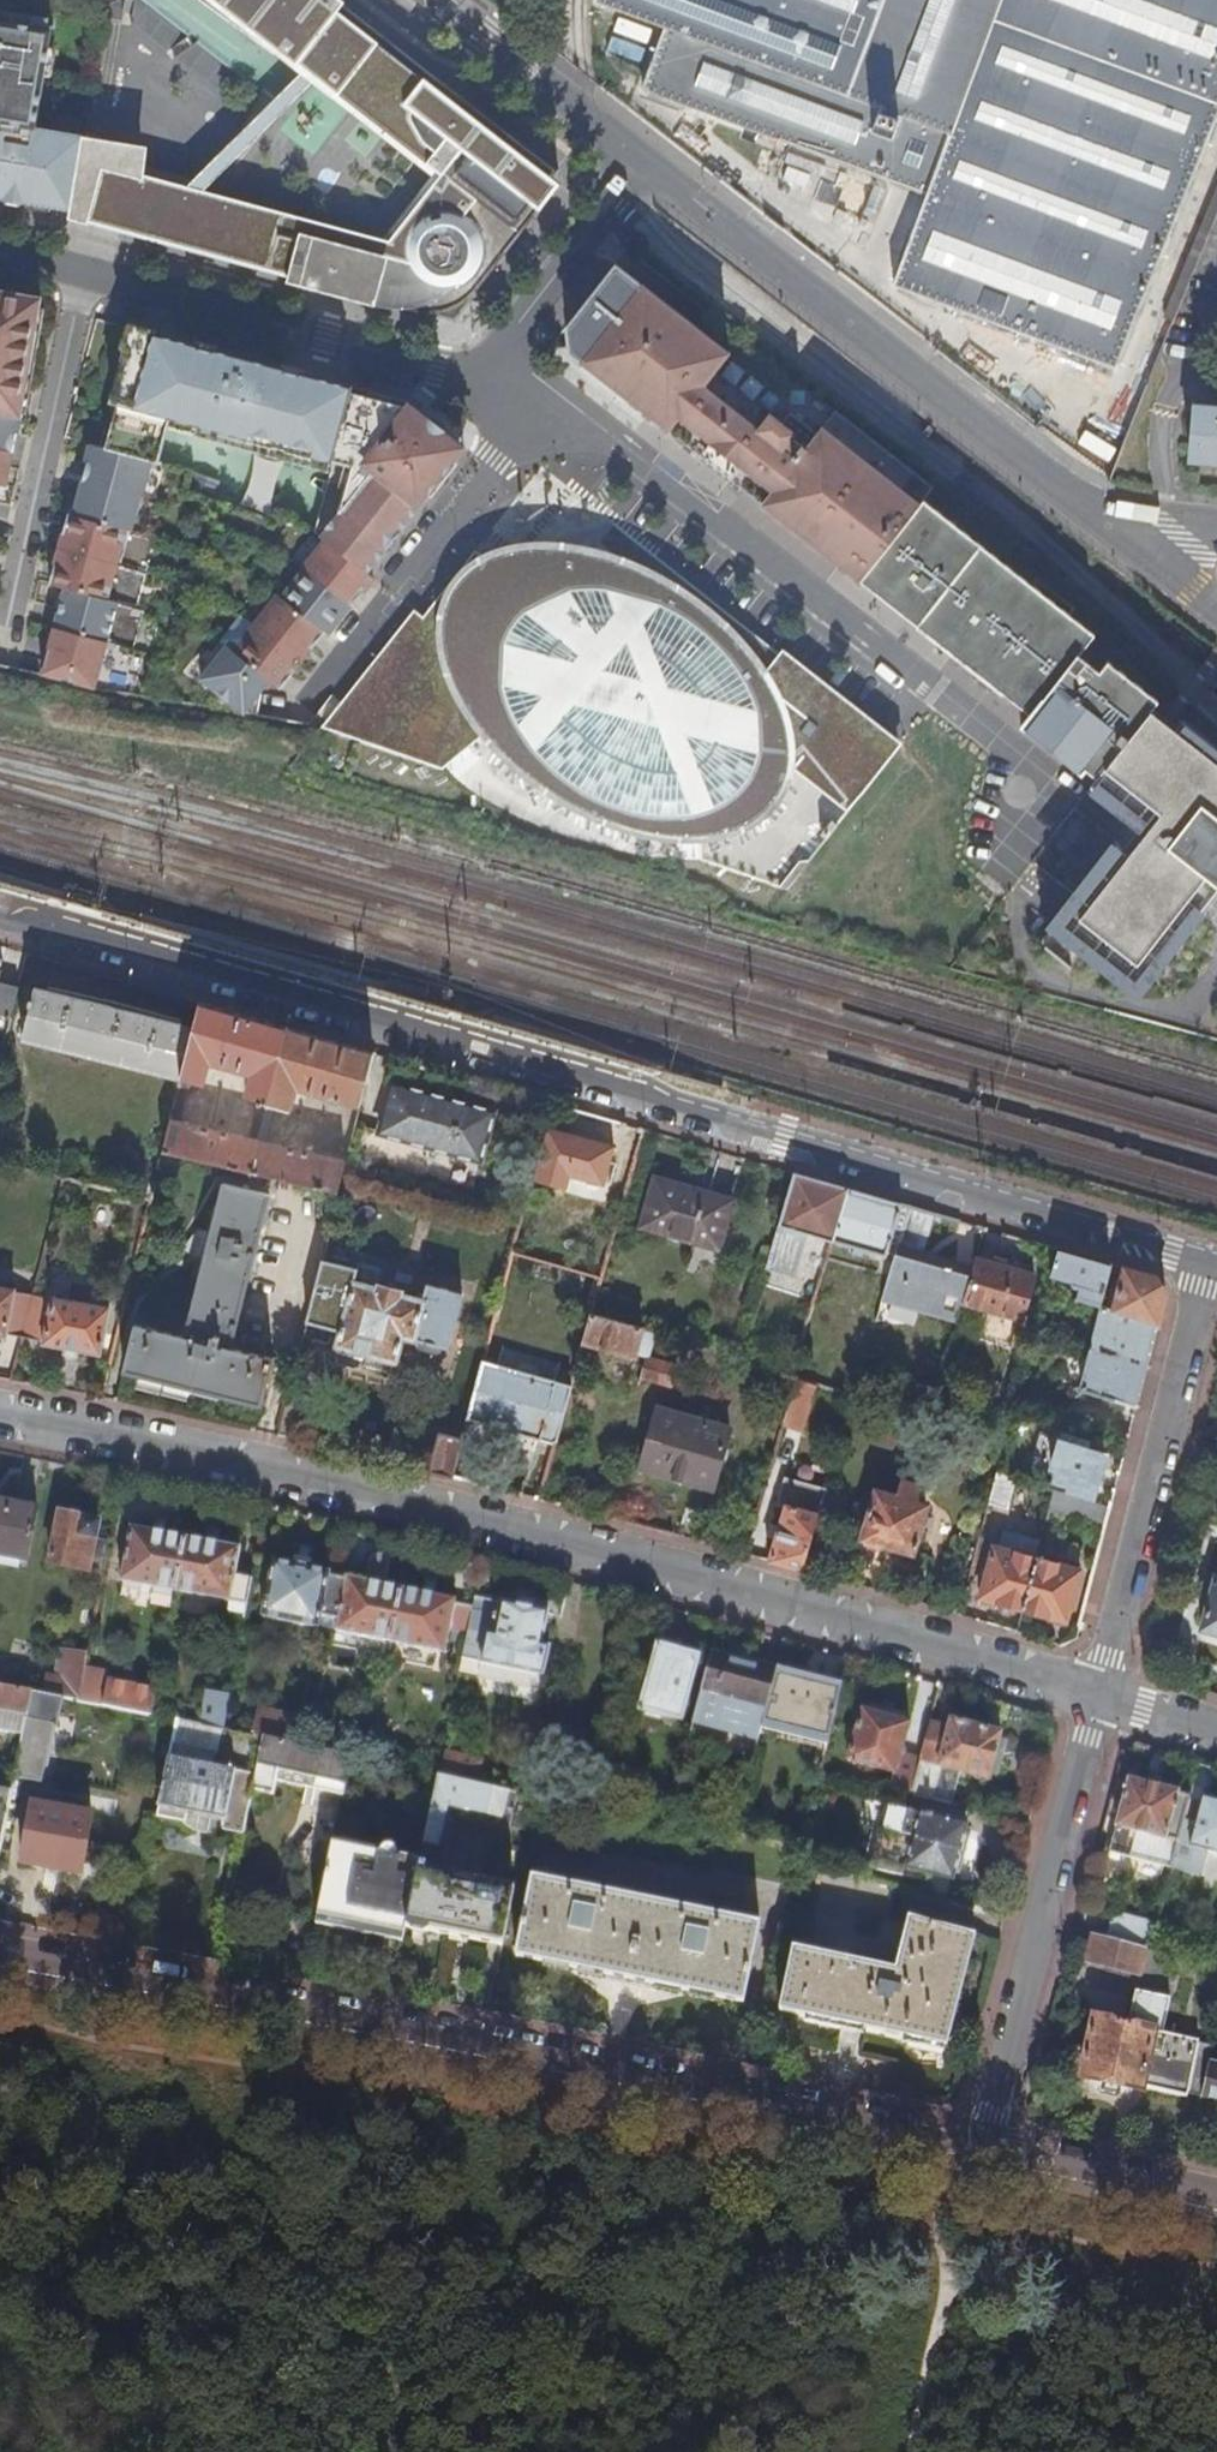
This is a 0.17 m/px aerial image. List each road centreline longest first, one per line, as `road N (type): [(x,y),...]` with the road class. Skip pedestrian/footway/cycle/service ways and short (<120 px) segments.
road 1 (residential): [(1205,1259),(0,913)]
road 2 (residential): [(0,1418),(314,1480),(1097,1699)]
road 3 (residential): [(0,1956),(944,2140),(991,2137)]
road 4 (residential): [(1030,839),(1030,798),(1014,756),(549,387)]
road 5 (residential): [(643,169),(1110,522)]
road 6 (residential): [(1205,1259),(1097,1699)]
road 7 (residential): [(1097,1699),(991,2137)]
road 8 (residential): [(85,272),(437,369),(477,369),(500,348)]
road 9 (residential): [(3,641),(85,272)]
road 10 (track): [(912,2451),(991,2137)]
road 11 (residential): [(437,0),(643,169)]
road 12 (residential): [(392,593),(549,387)]
road 13 (residential): [(991,2137),(1040,2160),(1216,2200)]
road 14 (residential): [(500,348),(643,169)]
road 15 (residential): [(1110,522),(1216,610)]
road 16 (residential): [(1097,1699),(1216,1733)]

